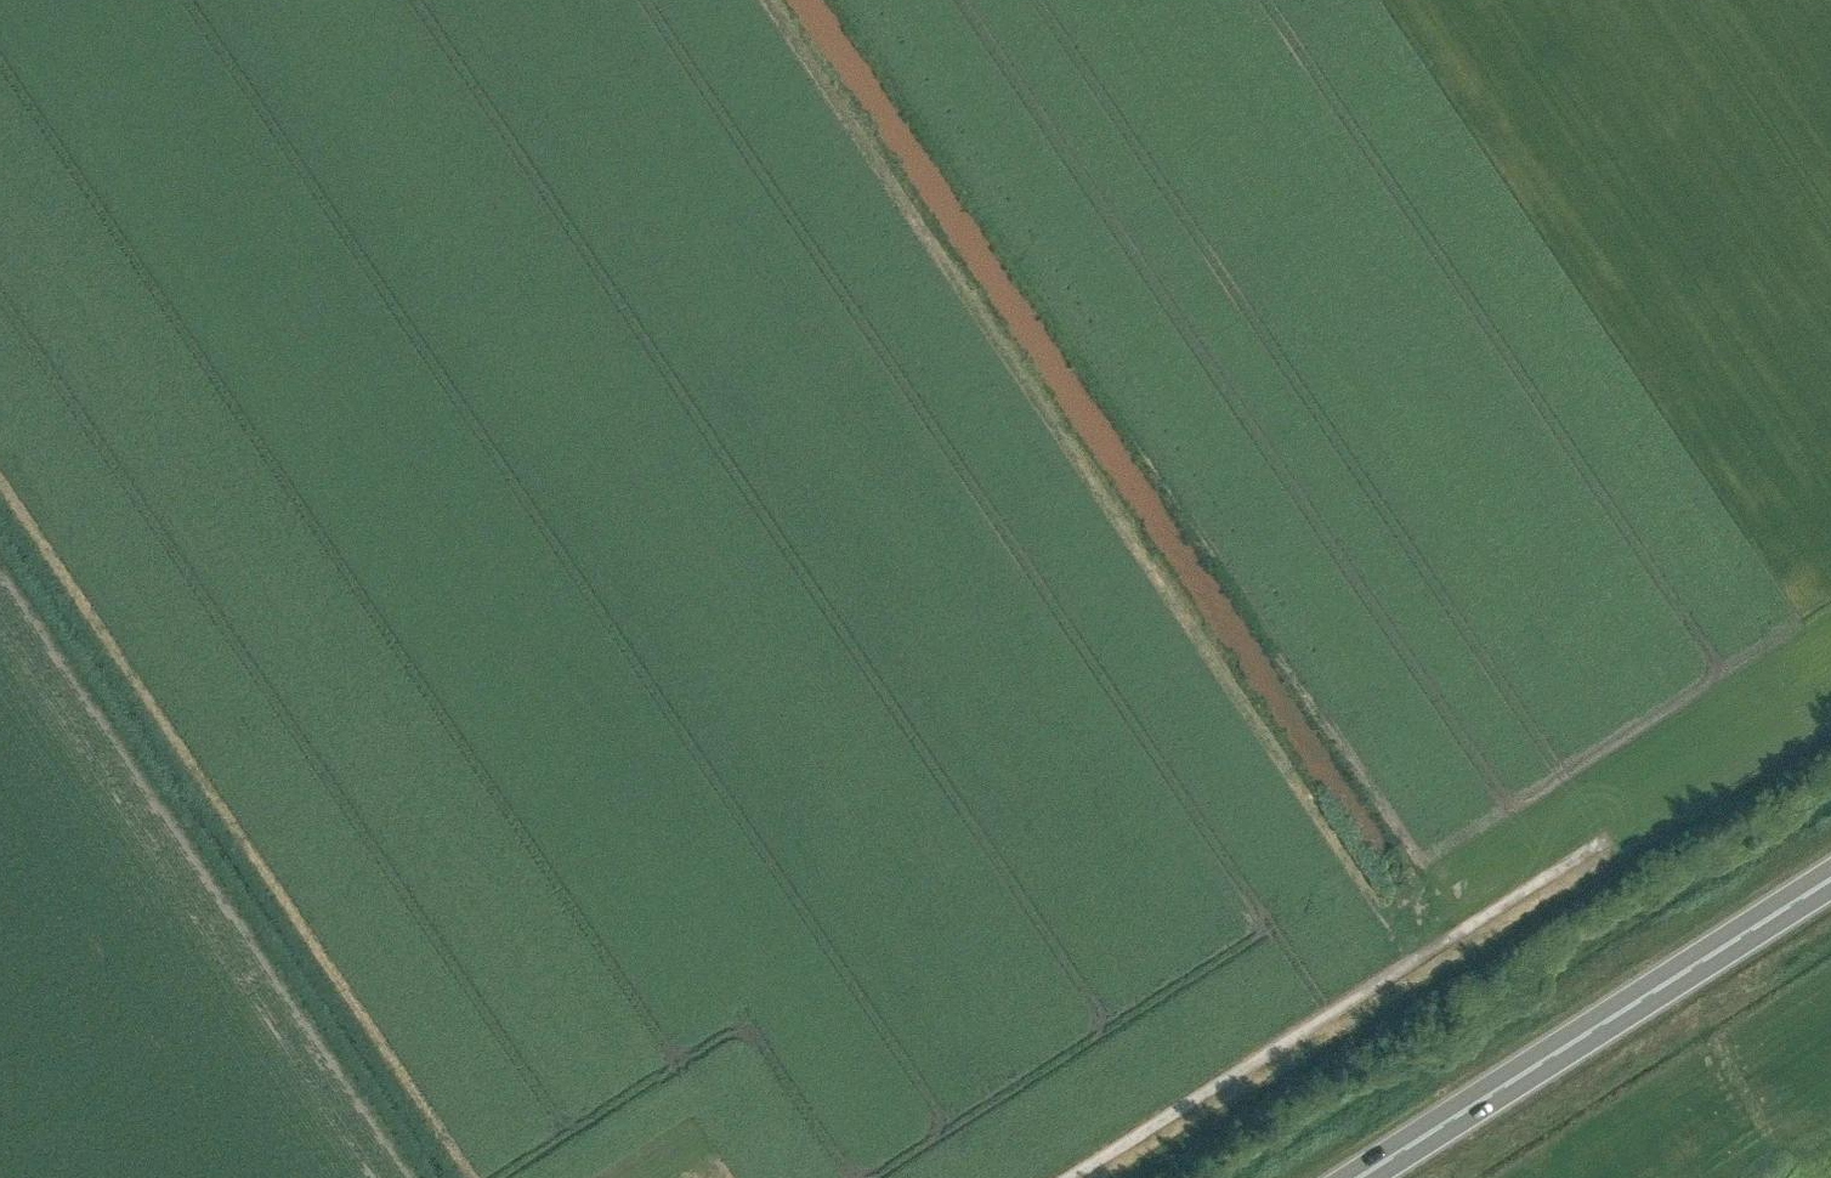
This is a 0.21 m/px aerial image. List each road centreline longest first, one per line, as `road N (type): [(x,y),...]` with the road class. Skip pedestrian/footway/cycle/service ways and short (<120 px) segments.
road 1 (trunk): [(1355,1177),(1830,876)]

